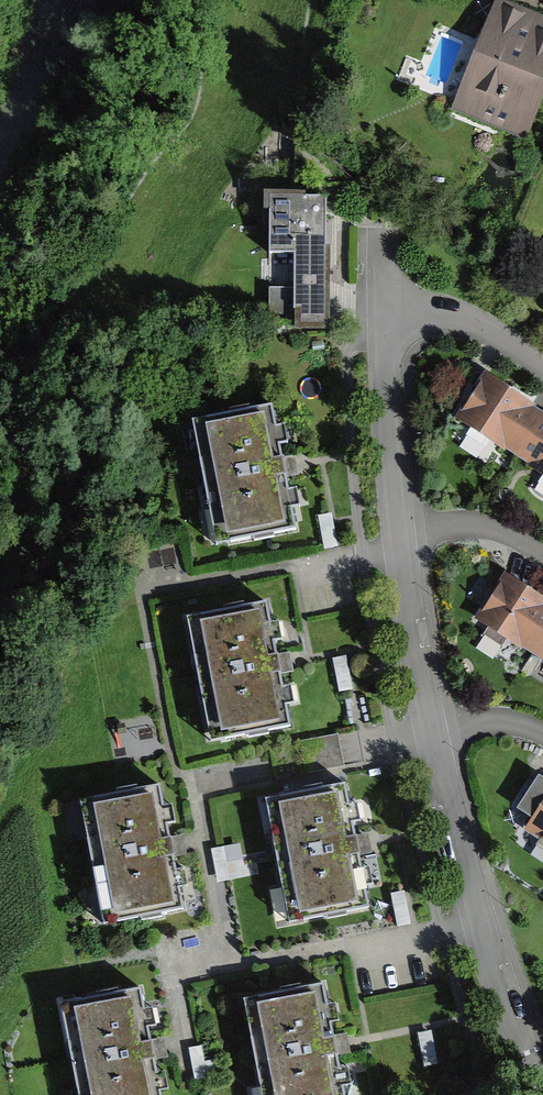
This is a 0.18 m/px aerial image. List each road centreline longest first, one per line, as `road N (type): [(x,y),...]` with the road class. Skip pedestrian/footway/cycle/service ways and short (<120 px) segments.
road 1 (residential): [(541,1094),(480,920),(430,731)]
road 2 (residential): [(398,533),(384,325)]
road 3 (residential): [(430,731),(398,533)]
road 4 (residential): [(384,325),(445,320),(479,327),(542,363)]
road 5 (residential): [(398,533),(481,525),(542,555)]

